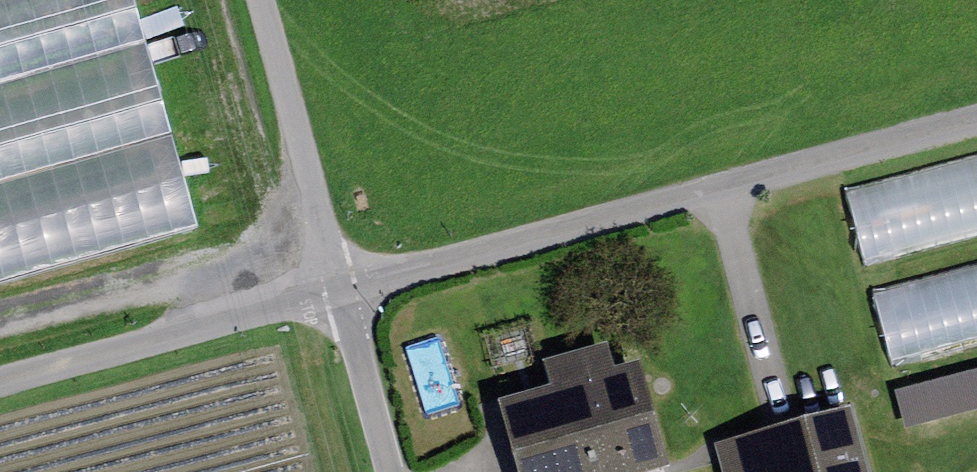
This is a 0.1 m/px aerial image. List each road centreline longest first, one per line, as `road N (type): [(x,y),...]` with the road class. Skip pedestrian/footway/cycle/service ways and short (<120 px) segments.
road 1 (unclassified): [(342,291),(976,122)]
road 2 (unclassified): [(342,291),(0,383)]
road 3 (unclassified): [(391,471),(342,291)]

